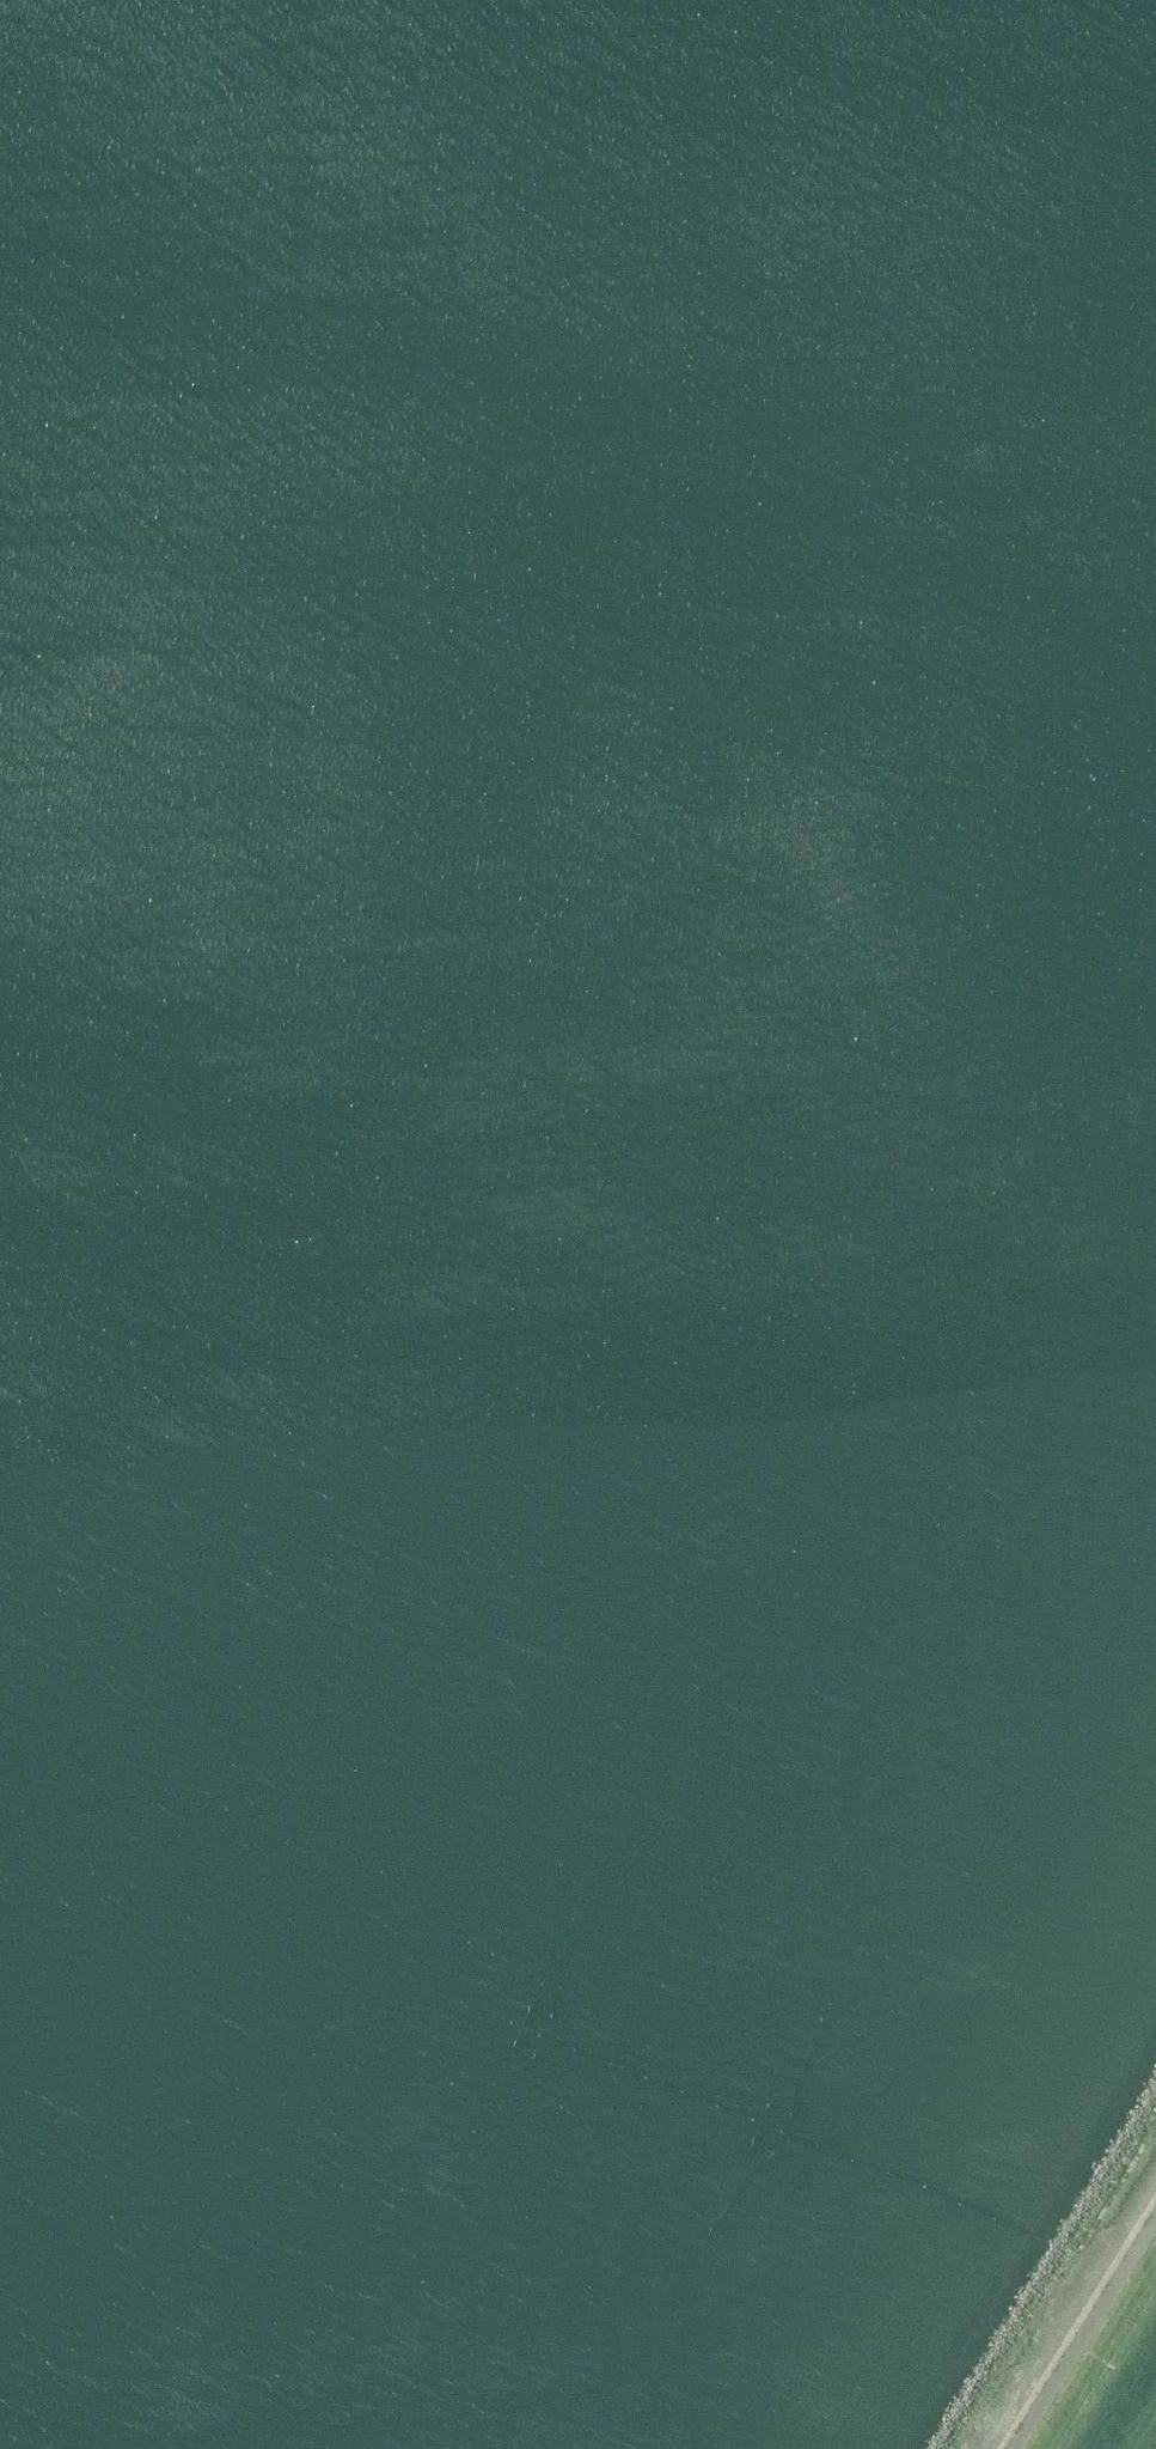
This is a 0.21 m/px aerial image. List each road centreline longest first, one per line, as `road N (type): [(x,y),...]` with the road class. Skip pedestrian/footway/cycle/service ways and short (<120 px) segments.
road 1 (unclassified): [(1015,2448),(1155,2221)]

